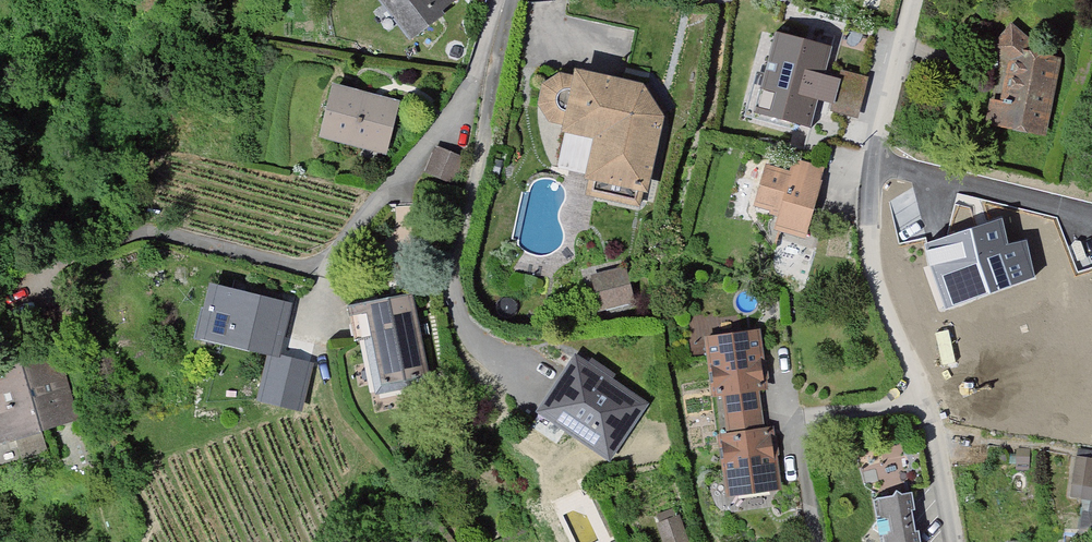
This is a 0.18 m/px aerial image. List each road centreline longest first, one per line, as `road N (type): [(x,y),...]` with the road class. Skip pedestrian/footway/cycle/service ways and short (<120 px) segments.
road 1 (residential): [(958,541),(918,370),(886,307),(874,238),(873,159),(916,0)]
road 2 (residential): [(511,0),(461,257)]

